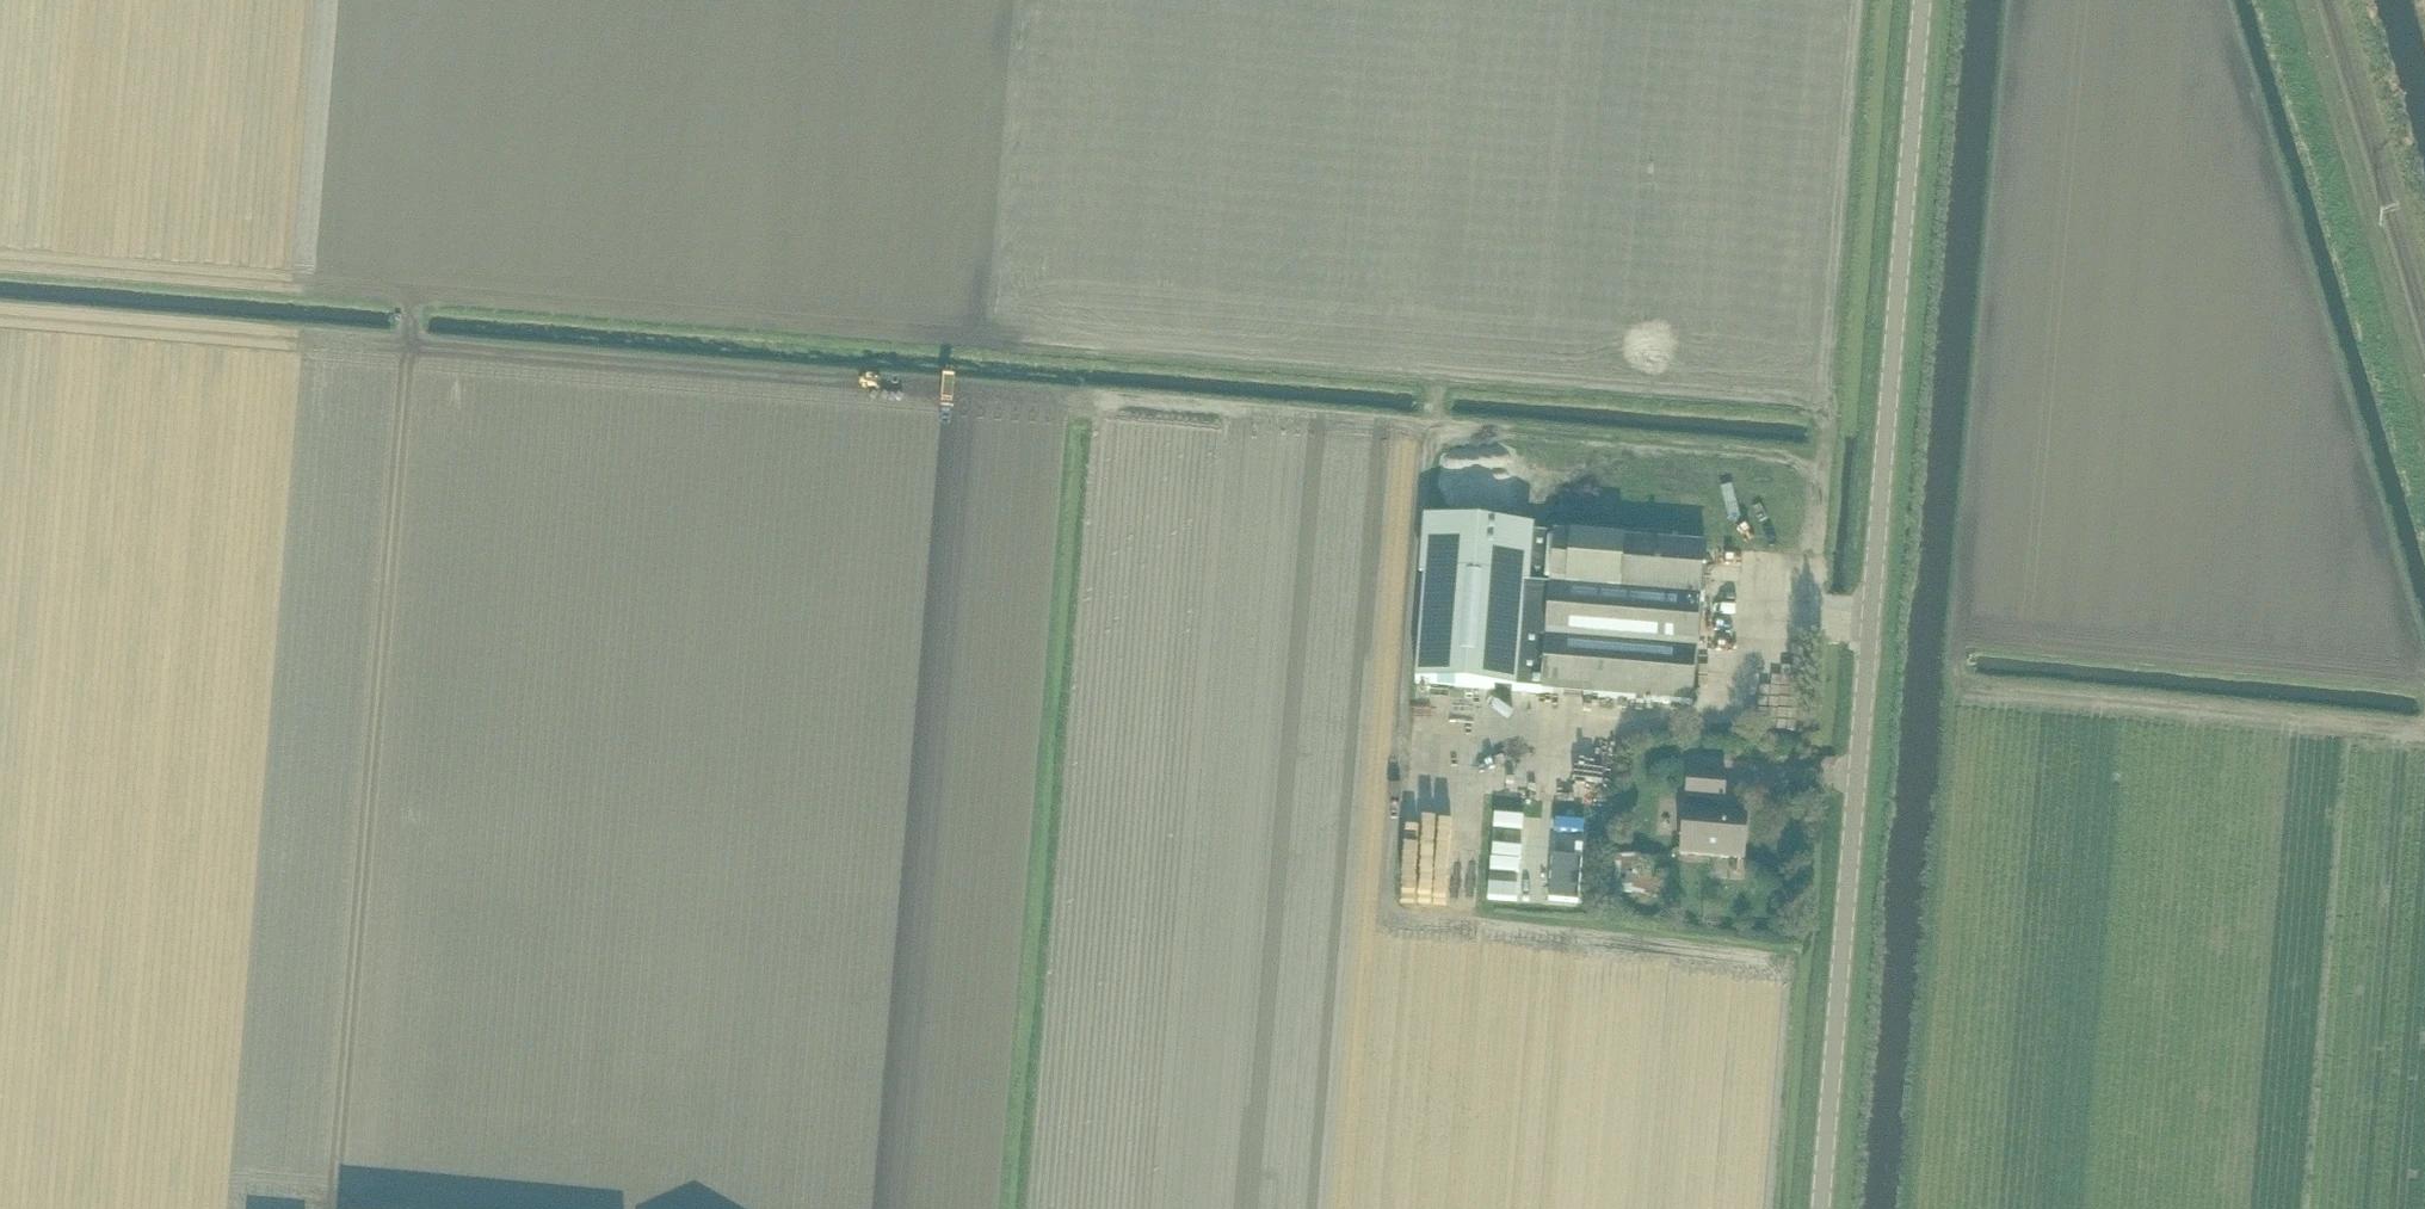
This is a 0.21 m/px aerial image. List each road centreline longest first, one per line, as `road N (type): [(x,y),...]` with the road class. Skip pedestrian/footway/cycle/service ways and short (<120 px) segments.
road 1 (track): [(331,1208),(415,296),(1813,410),(1828,424),(1806,615)]
road 2 (track): [(0,315),(1434,428),(1776,458),(1821,477)]
road 3 (unclassified): [(1822,1208),(1923,0)]
road 4 (track): [(1437,380),(1384,922),(1785,966)]
road 5 (track): [(1863,0),(1828,424)]
road 6 (track): [(415,296),(0,263)]
road 7 (track): [(2305,0),(2424,398)]

